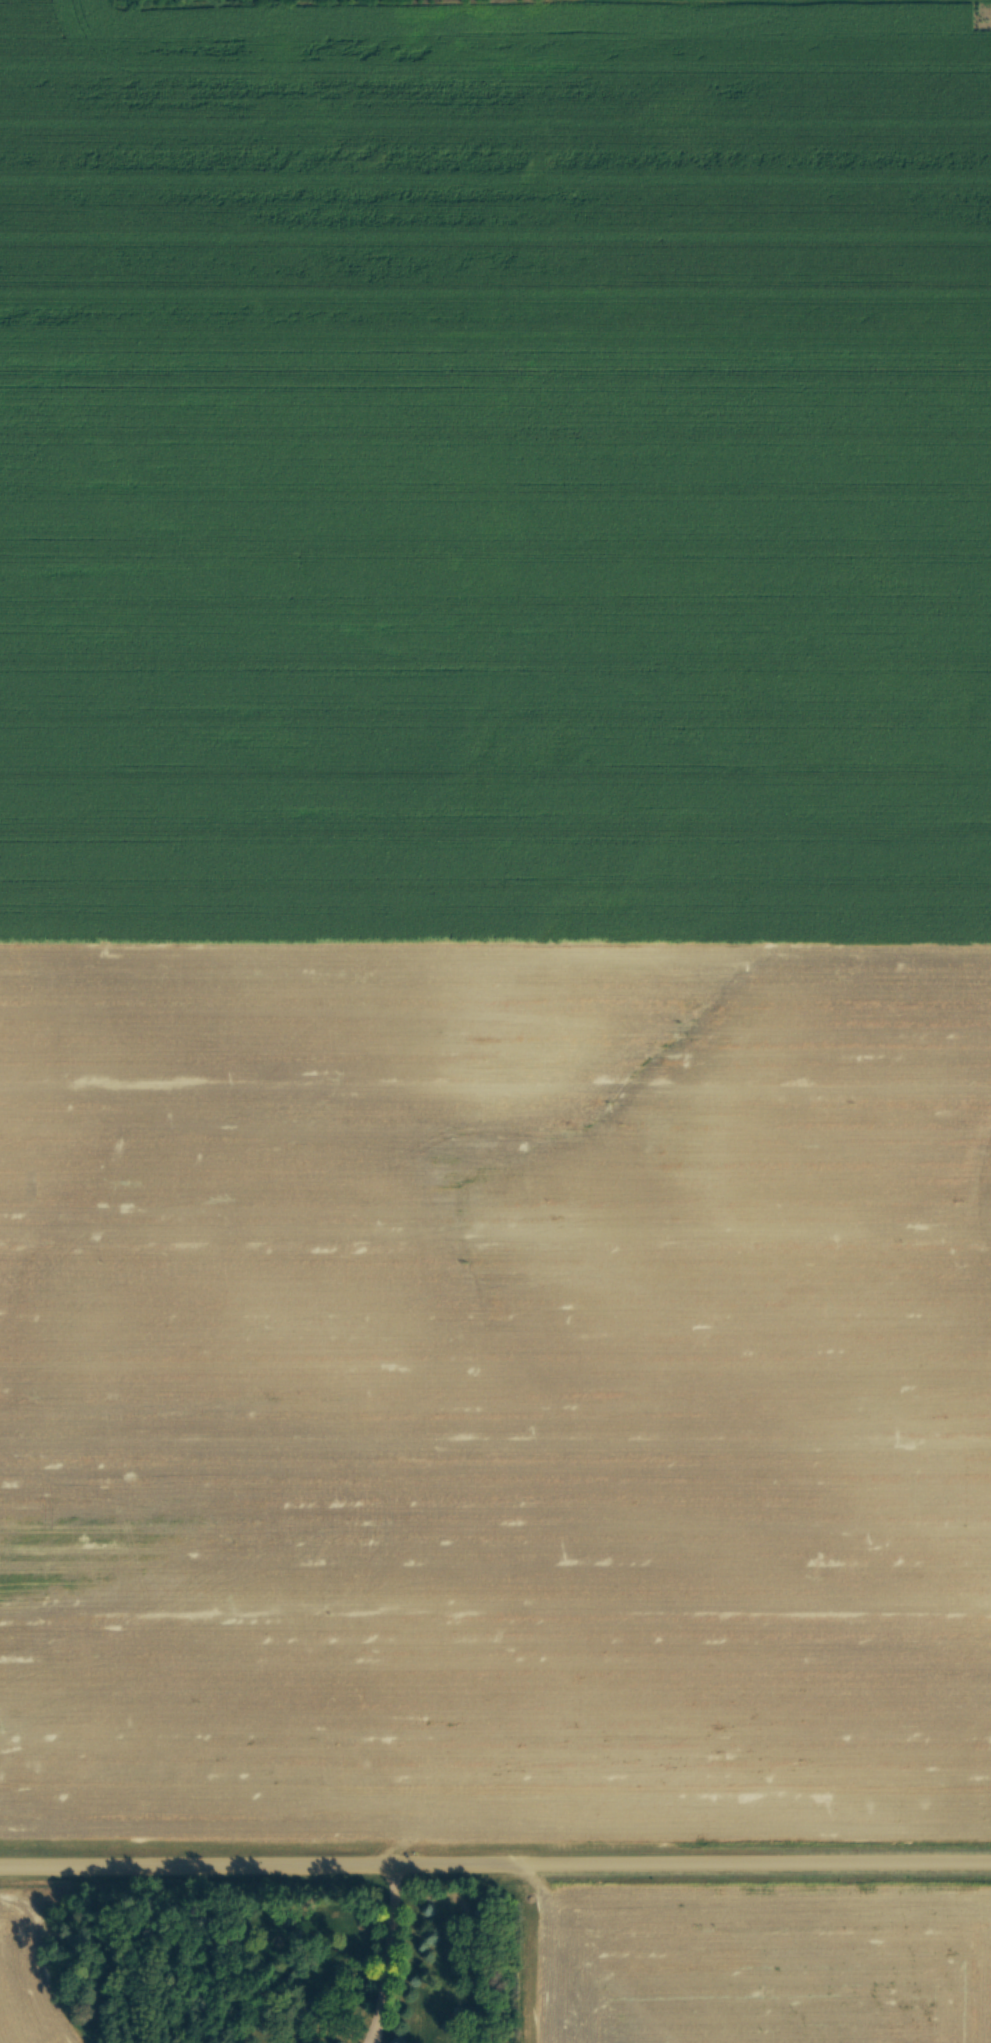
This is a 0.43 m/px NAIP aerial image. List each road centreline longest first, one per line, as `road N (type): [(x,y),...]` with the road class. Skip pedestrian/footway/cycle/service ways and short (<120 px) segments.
road 1 (residential): [(0,1871),(990,1868)]

